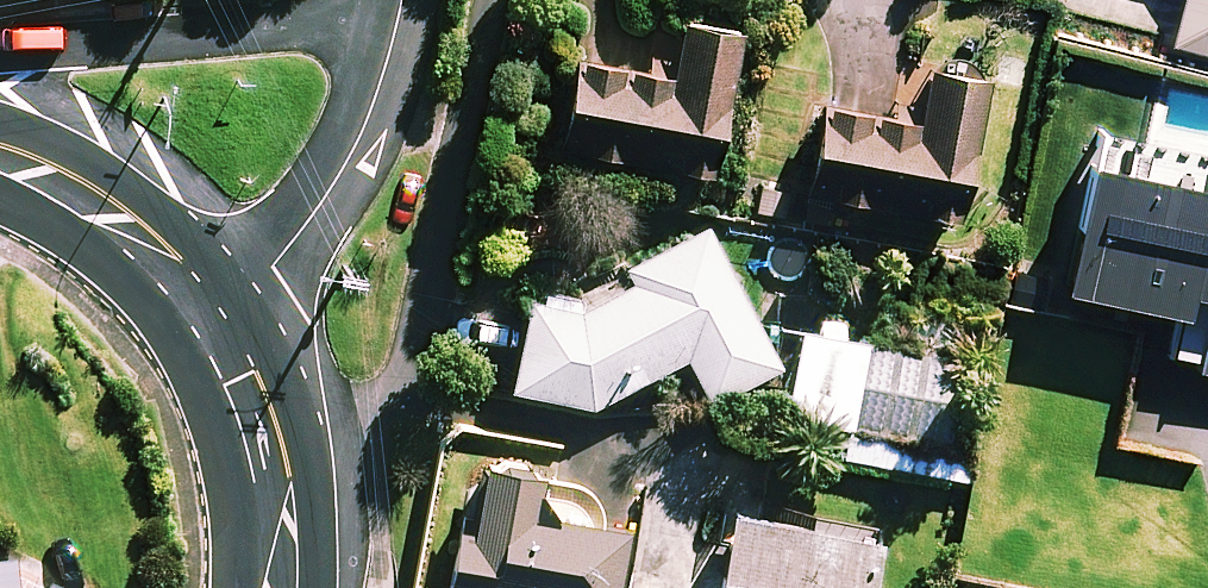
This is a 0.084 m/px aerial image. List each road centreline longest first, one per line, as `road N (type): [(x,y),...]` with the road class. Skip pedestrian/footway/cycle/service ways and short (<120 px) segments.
road 1 (residential): [(0,47),(397,17)]
road 2 (residential): [(212,317),(271,272),(336,181),(381,83),(397,17)]
road 3 (tertiary): [(212,317),(254,403),(273,473),(281,587)]
road 4 (tertiary): [(212,317),(127,225),(53,174),(0,153)]

